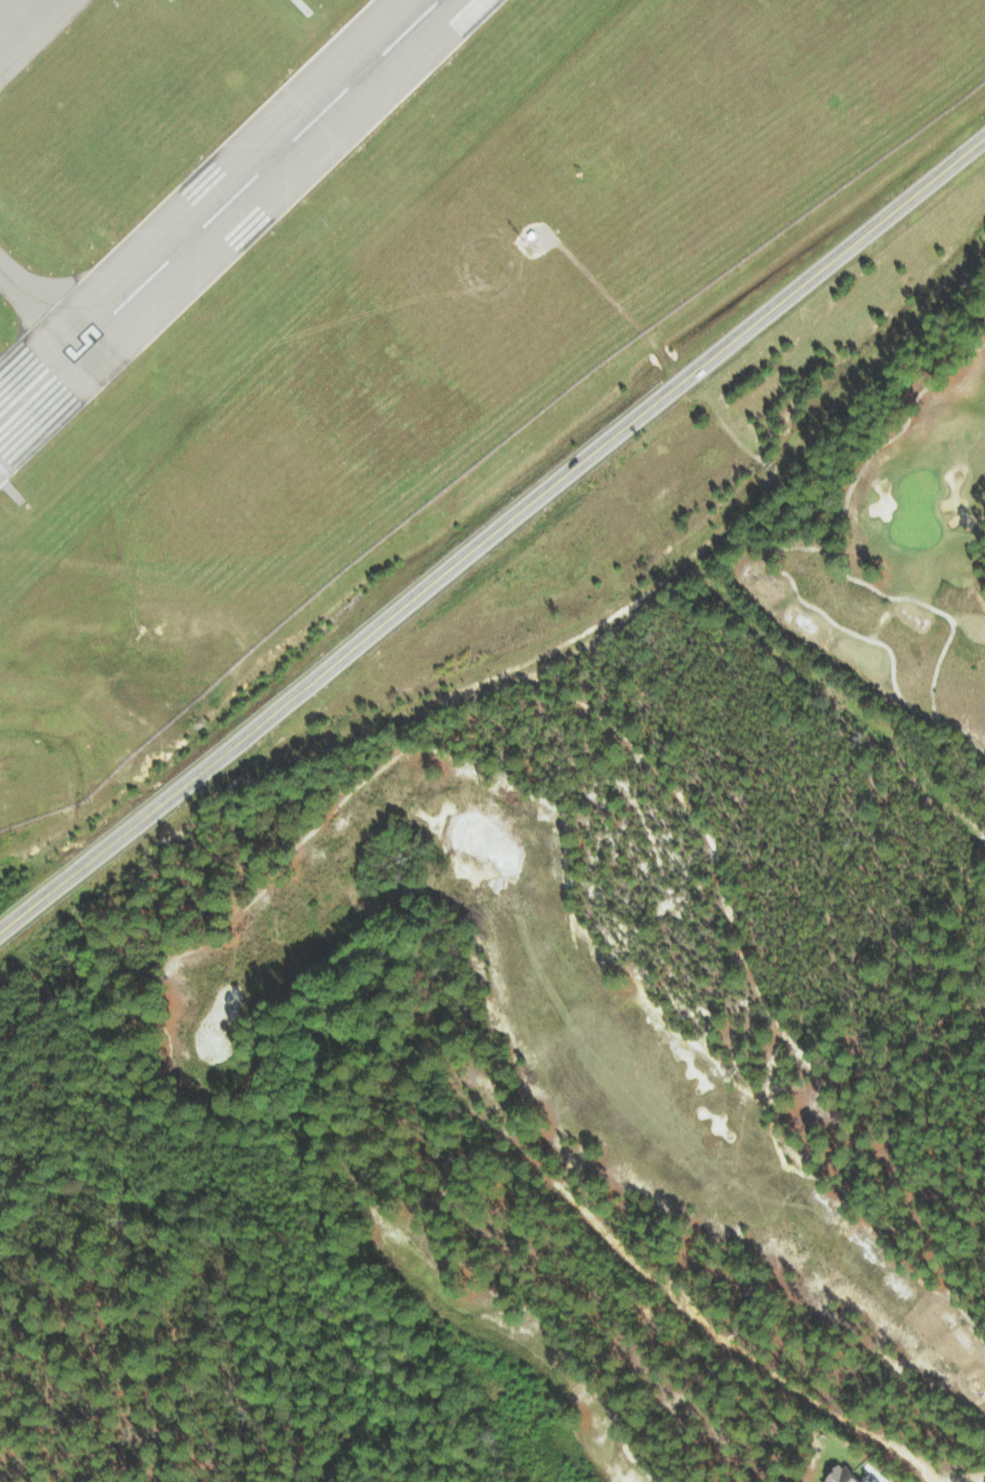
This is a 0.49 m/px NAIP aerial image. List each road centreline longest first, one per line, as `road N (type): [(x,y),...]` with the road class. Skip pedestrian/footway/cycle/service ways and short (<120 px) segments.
road 1 (tertiary): [(984,128),(0,919)]
road 2 (residential): [(928,1481),(769,1370),(533,1168)]

